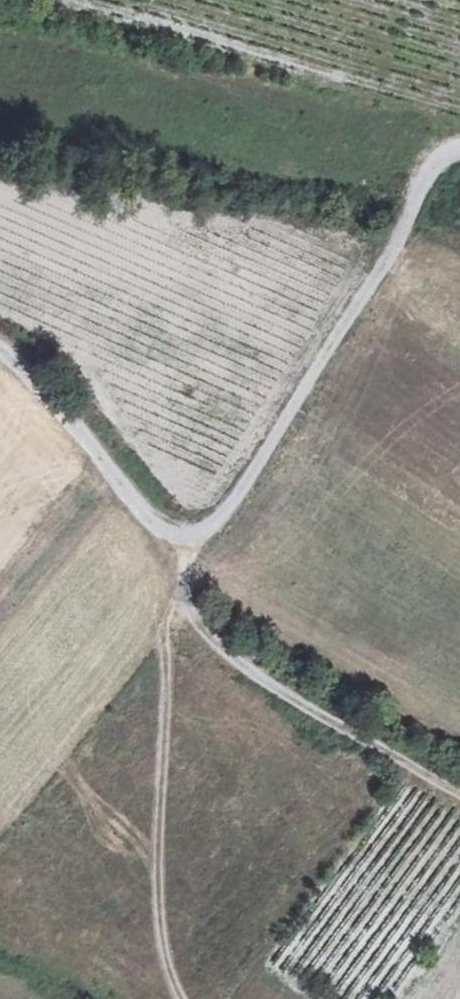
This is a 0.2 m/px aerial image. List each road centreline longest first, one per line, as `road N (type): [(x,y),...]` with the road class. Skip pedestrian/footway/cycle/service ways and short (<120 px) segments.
road 1 (track): [(459,147),(438,157),(426,176),(379,268),(235,496),(214,526),(184,539)]
road 2 (track): [(180,610),(158,891),(159,933),(182,998)]
road 3 (track): [(459,793),(253,674),(180,610)]
road 4 (track): [(184,539),(147,520),(40,384),(0,348)]

